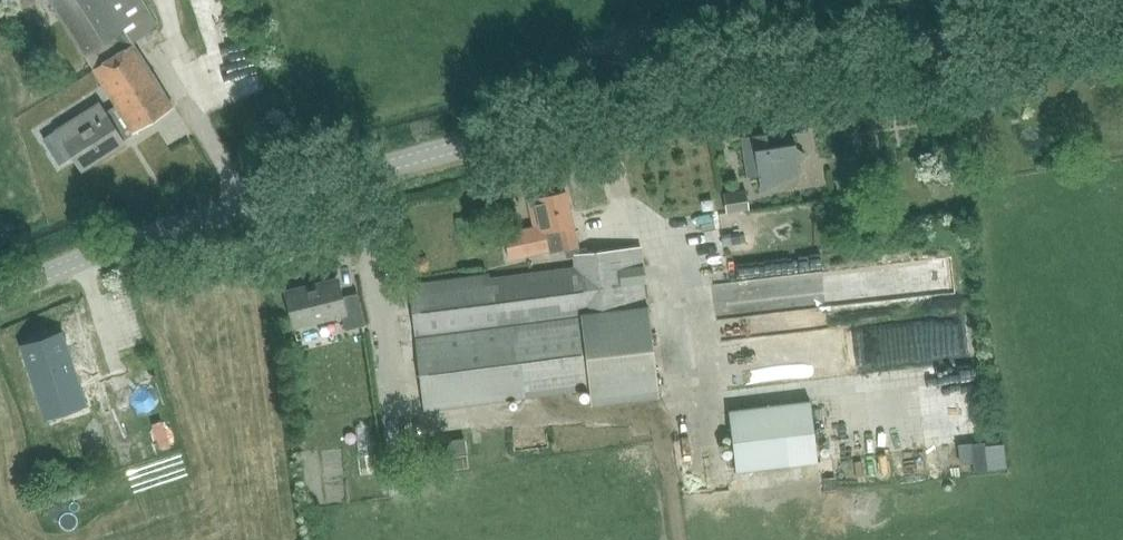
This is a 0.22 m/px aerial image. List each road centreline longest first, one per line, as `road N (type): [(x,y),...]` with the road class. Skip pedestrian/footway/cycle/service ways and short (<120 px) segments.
road 1 (tertiary): [(0,299),(510,128),(989,33),(1114,0)]

